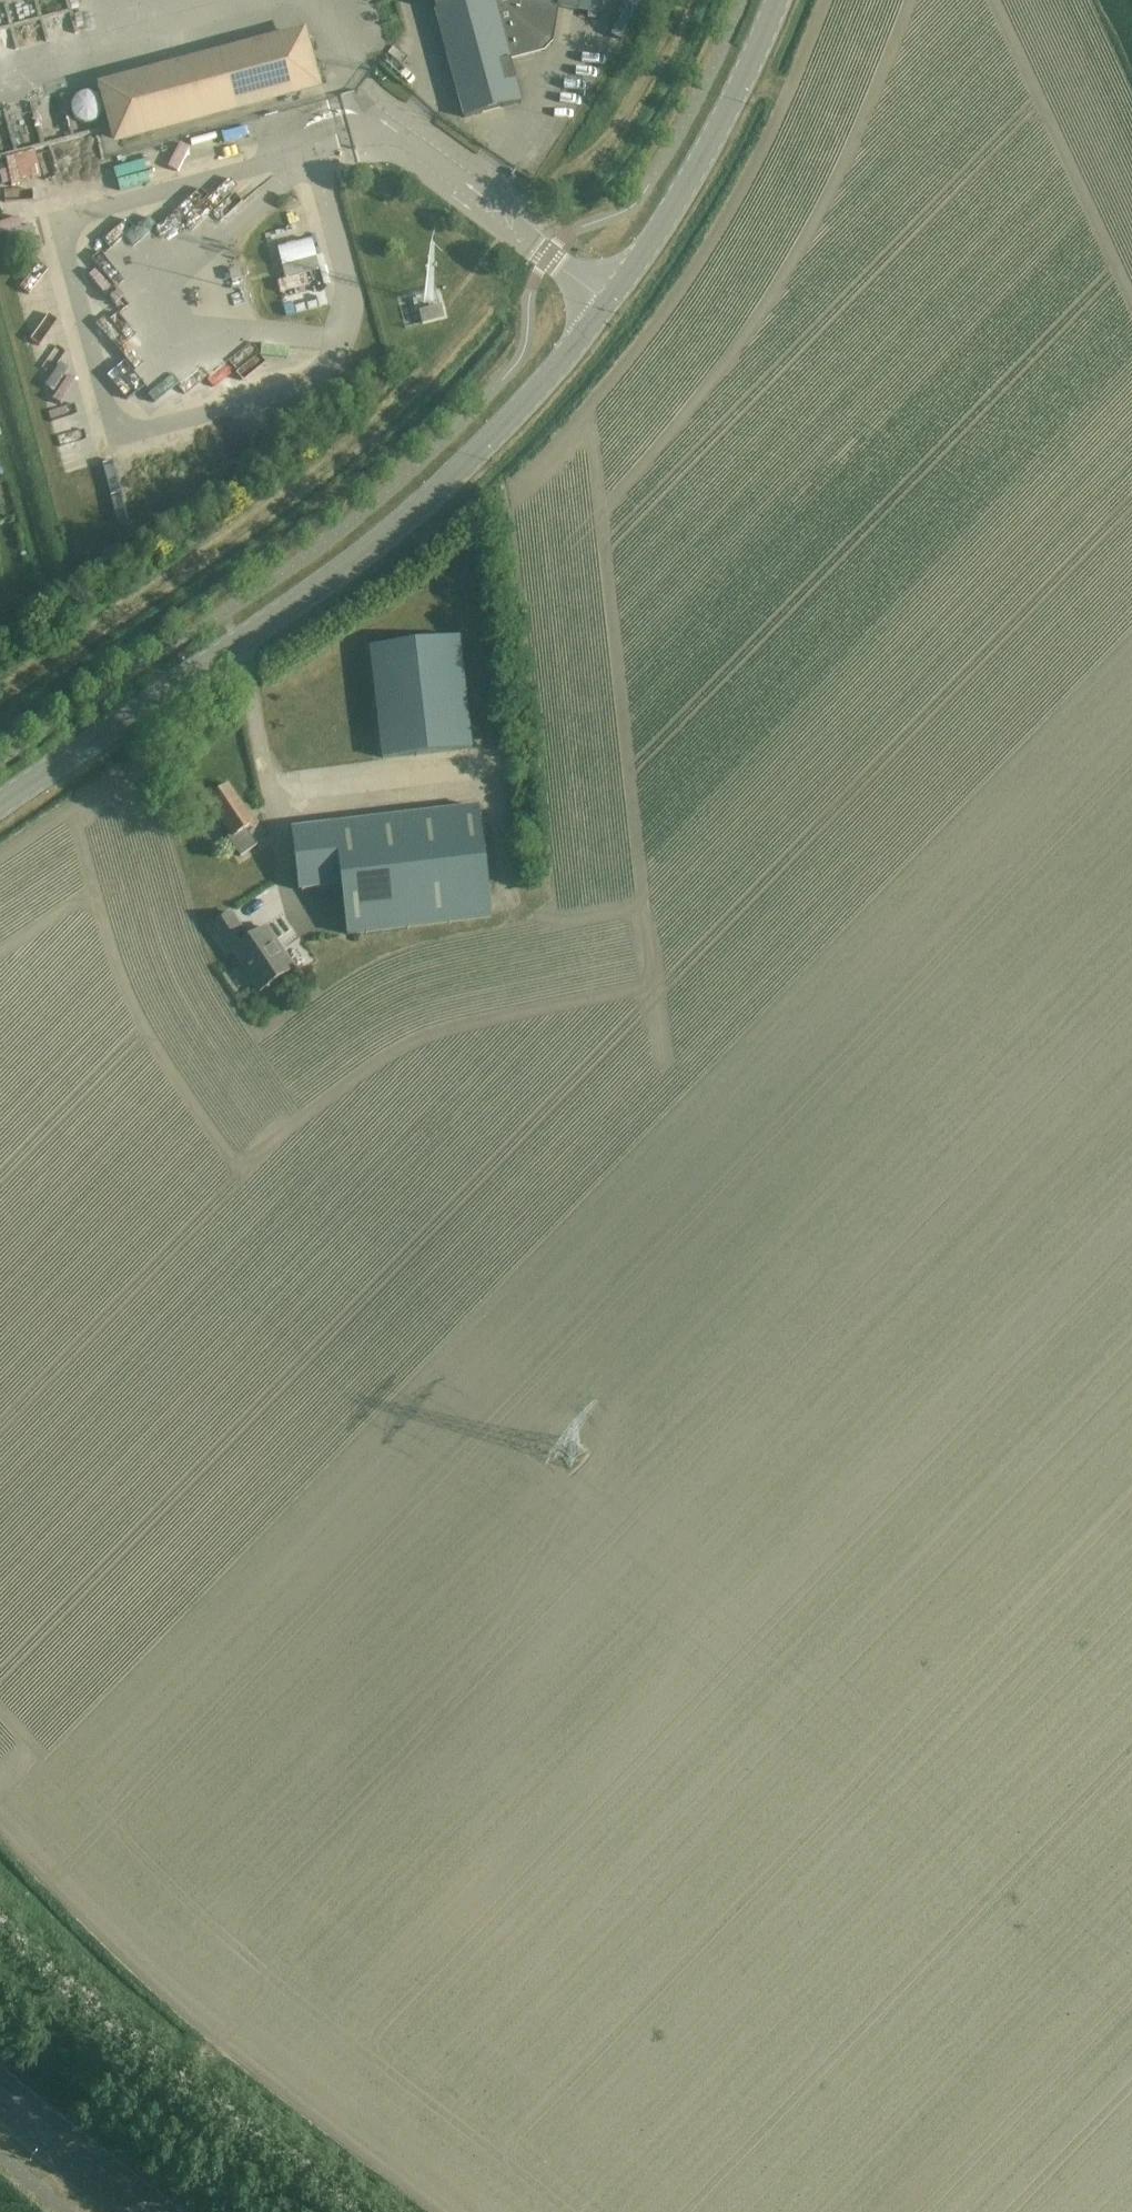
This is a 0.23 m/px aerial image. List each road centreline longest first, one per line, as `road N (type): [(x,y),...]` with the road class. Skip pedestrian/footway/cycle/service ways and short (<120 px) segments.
road 1 (unclassified): [(0,807),(377,545),(520,409),(609,301),(696,171),(761,50),(778,0)]
road 2 (unclassified): [(362,2211),(86,1996),(0,1913)]
road 3 (unclassified): [(134,2201),(0,2092)]

